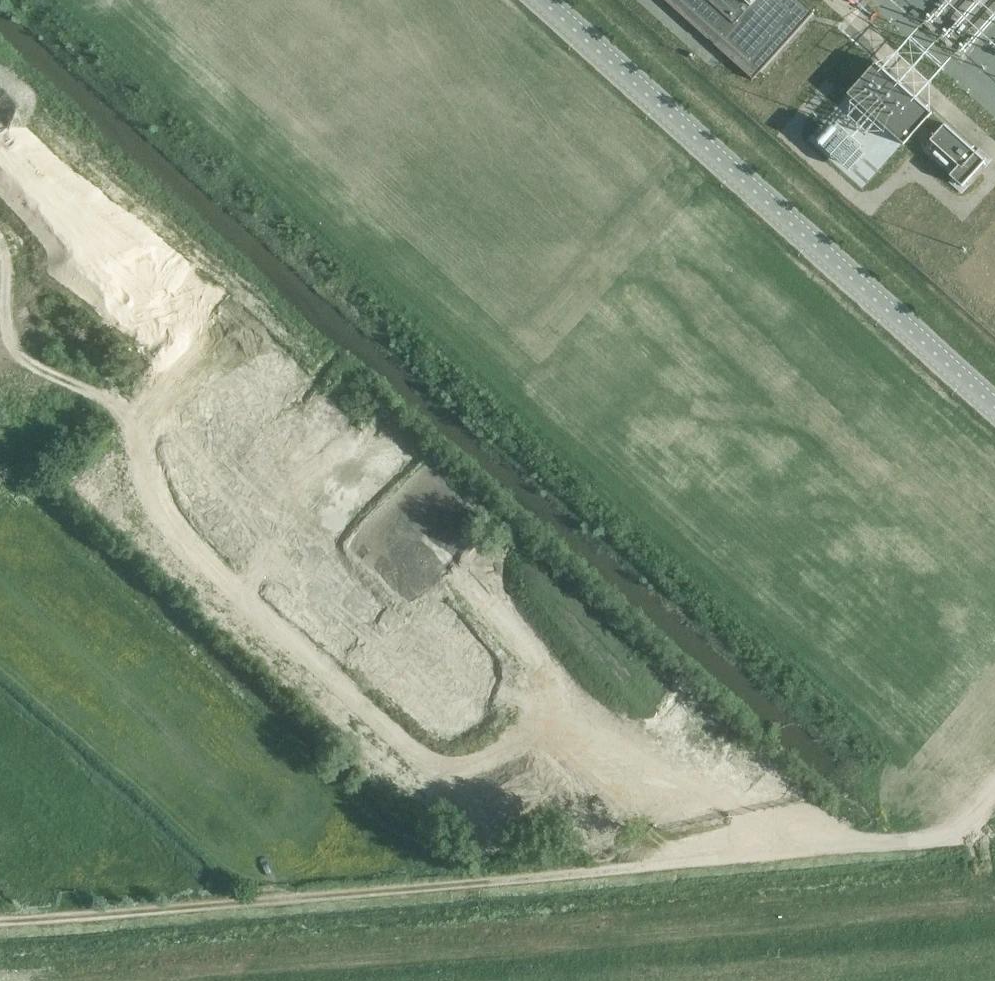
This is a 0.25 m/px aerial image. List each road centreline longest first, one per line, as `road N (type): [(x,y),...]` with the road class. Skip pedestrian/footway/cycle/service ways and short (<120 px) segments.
road 1 (track): [(994,793),(964,828),(946,835),(0,930)]
road 2 (tertiary): [(541,0),(994,407)]
road 3 (track): [(0,577),(215,786),(254,842),(274,903)]

